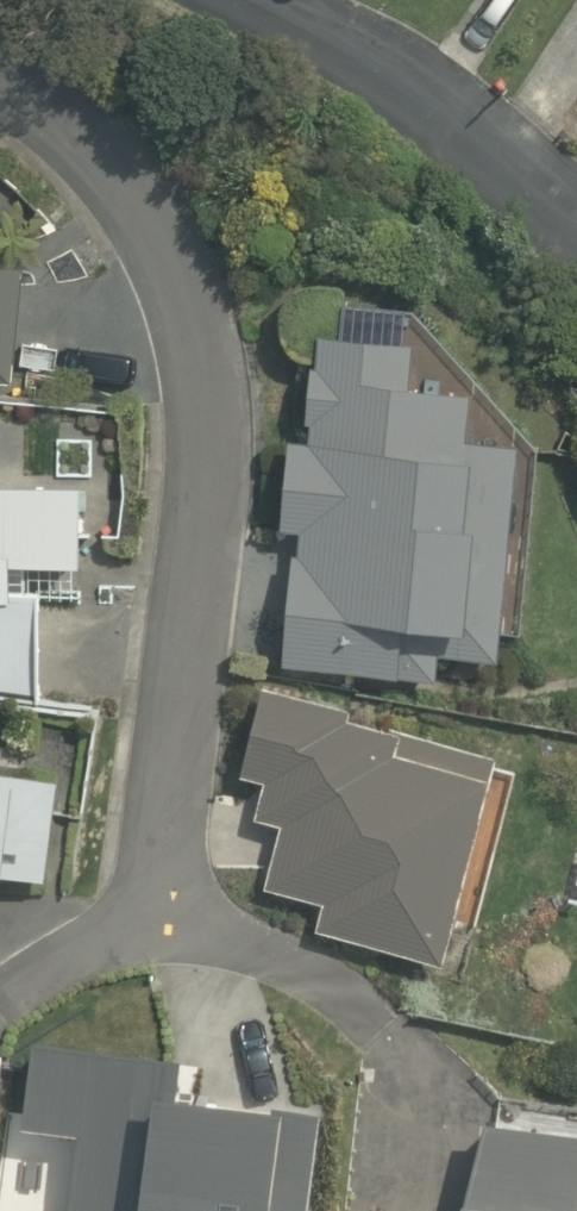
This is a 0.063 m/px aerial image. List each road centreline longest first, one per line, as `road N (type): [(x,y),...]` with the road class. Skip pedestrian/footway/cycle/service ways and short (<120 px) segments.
road 1 (residential): [(151,921),(211,421),(157,236),(49,107),(0,81)]
road 2 (residential): [(223,0),(556,200),(576,223)]

